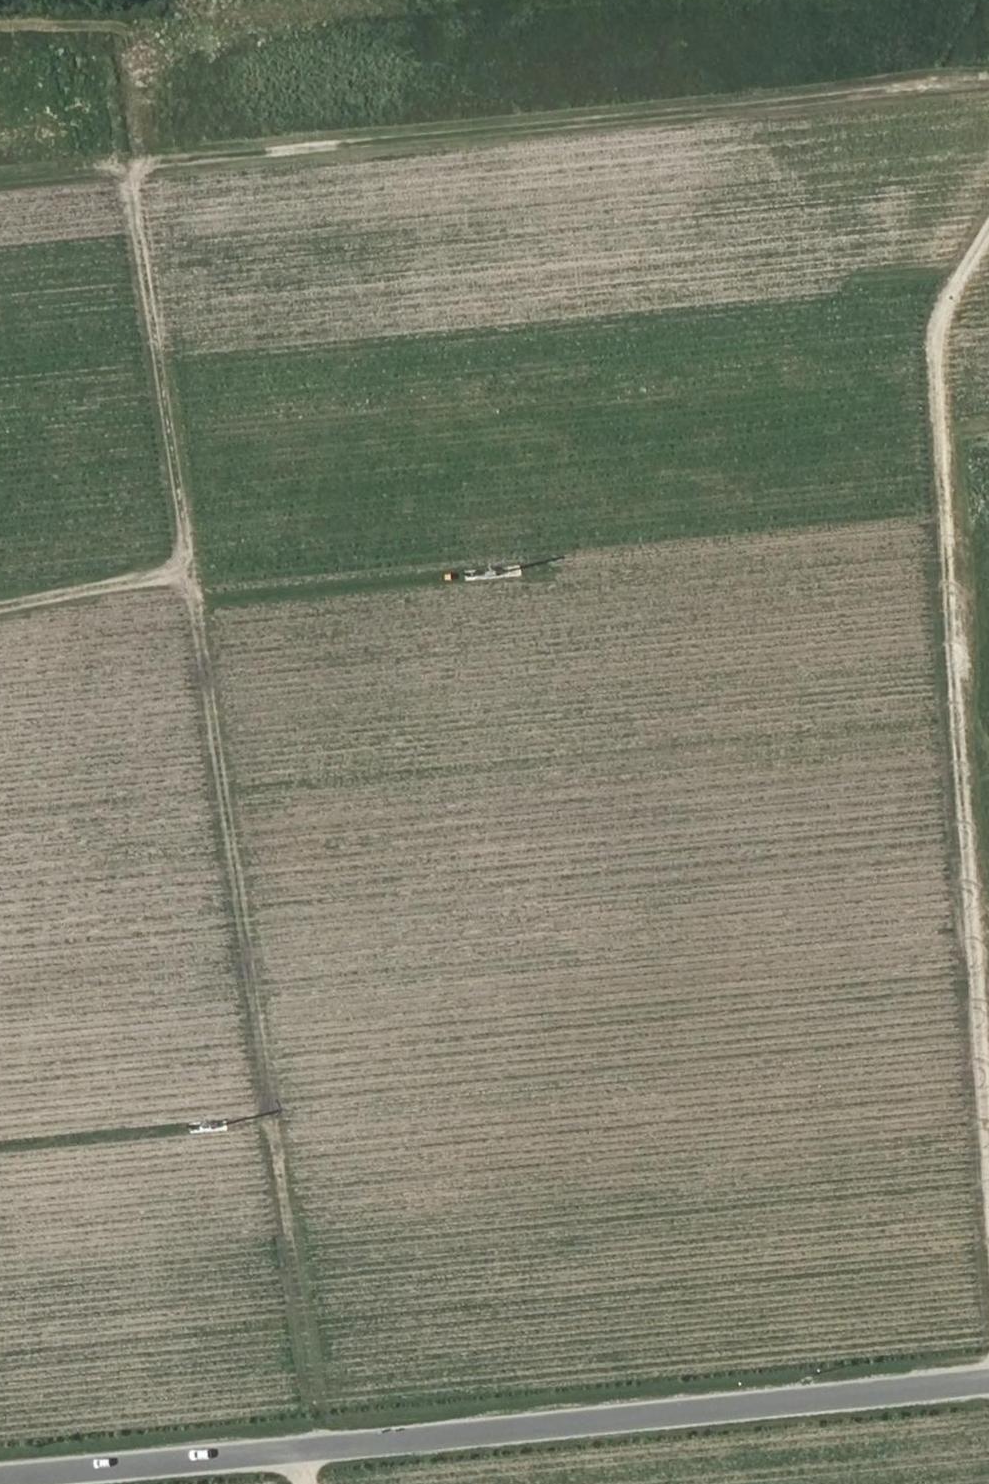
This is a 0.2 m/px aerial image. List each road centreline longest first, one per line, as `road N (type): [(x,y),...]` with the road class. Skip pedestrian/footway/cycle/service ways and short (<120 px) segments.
road 1 (tertiary): [(0,1473),(988,1362)]

